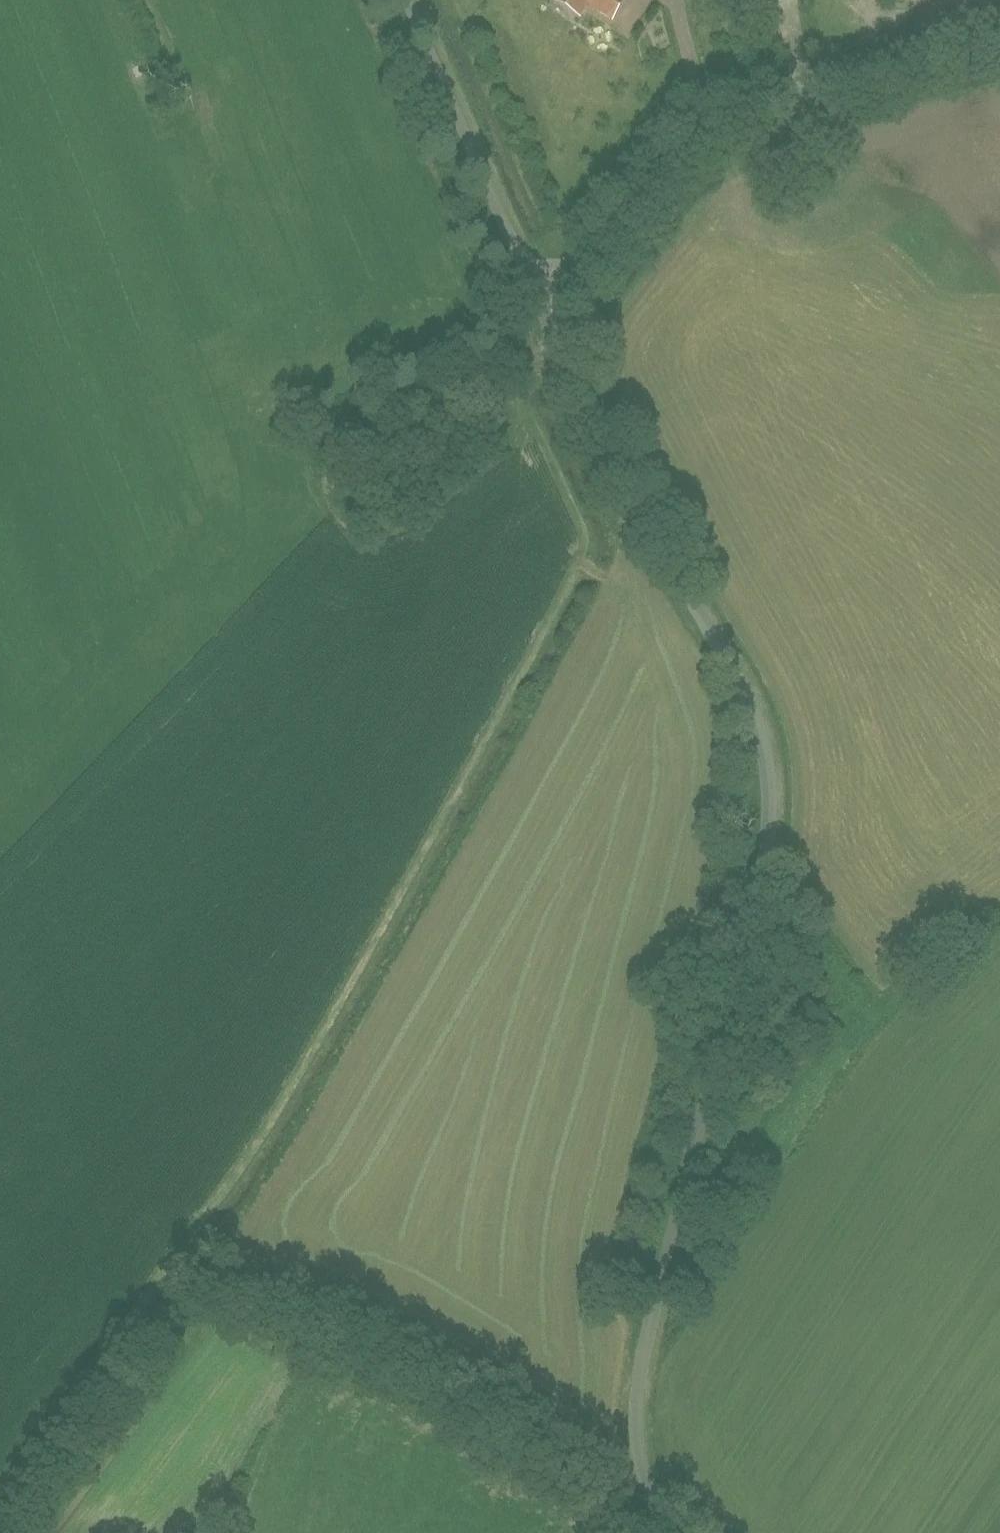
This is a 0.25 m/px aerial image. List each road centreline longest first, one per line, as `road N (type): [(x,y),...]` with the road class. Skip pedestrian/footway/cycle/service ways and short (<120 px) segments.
road 1 (unclassified): [(674,1532),(641,1469),(637,1389),(672,1212),(768,844),(770,778),(748,697),(588,415),(532,284)]
road 2 (unclassified): [(532,284),(602,239),(724,124),(999,30)]
road 3 (unclassified): [(532,284),(408,0)]

